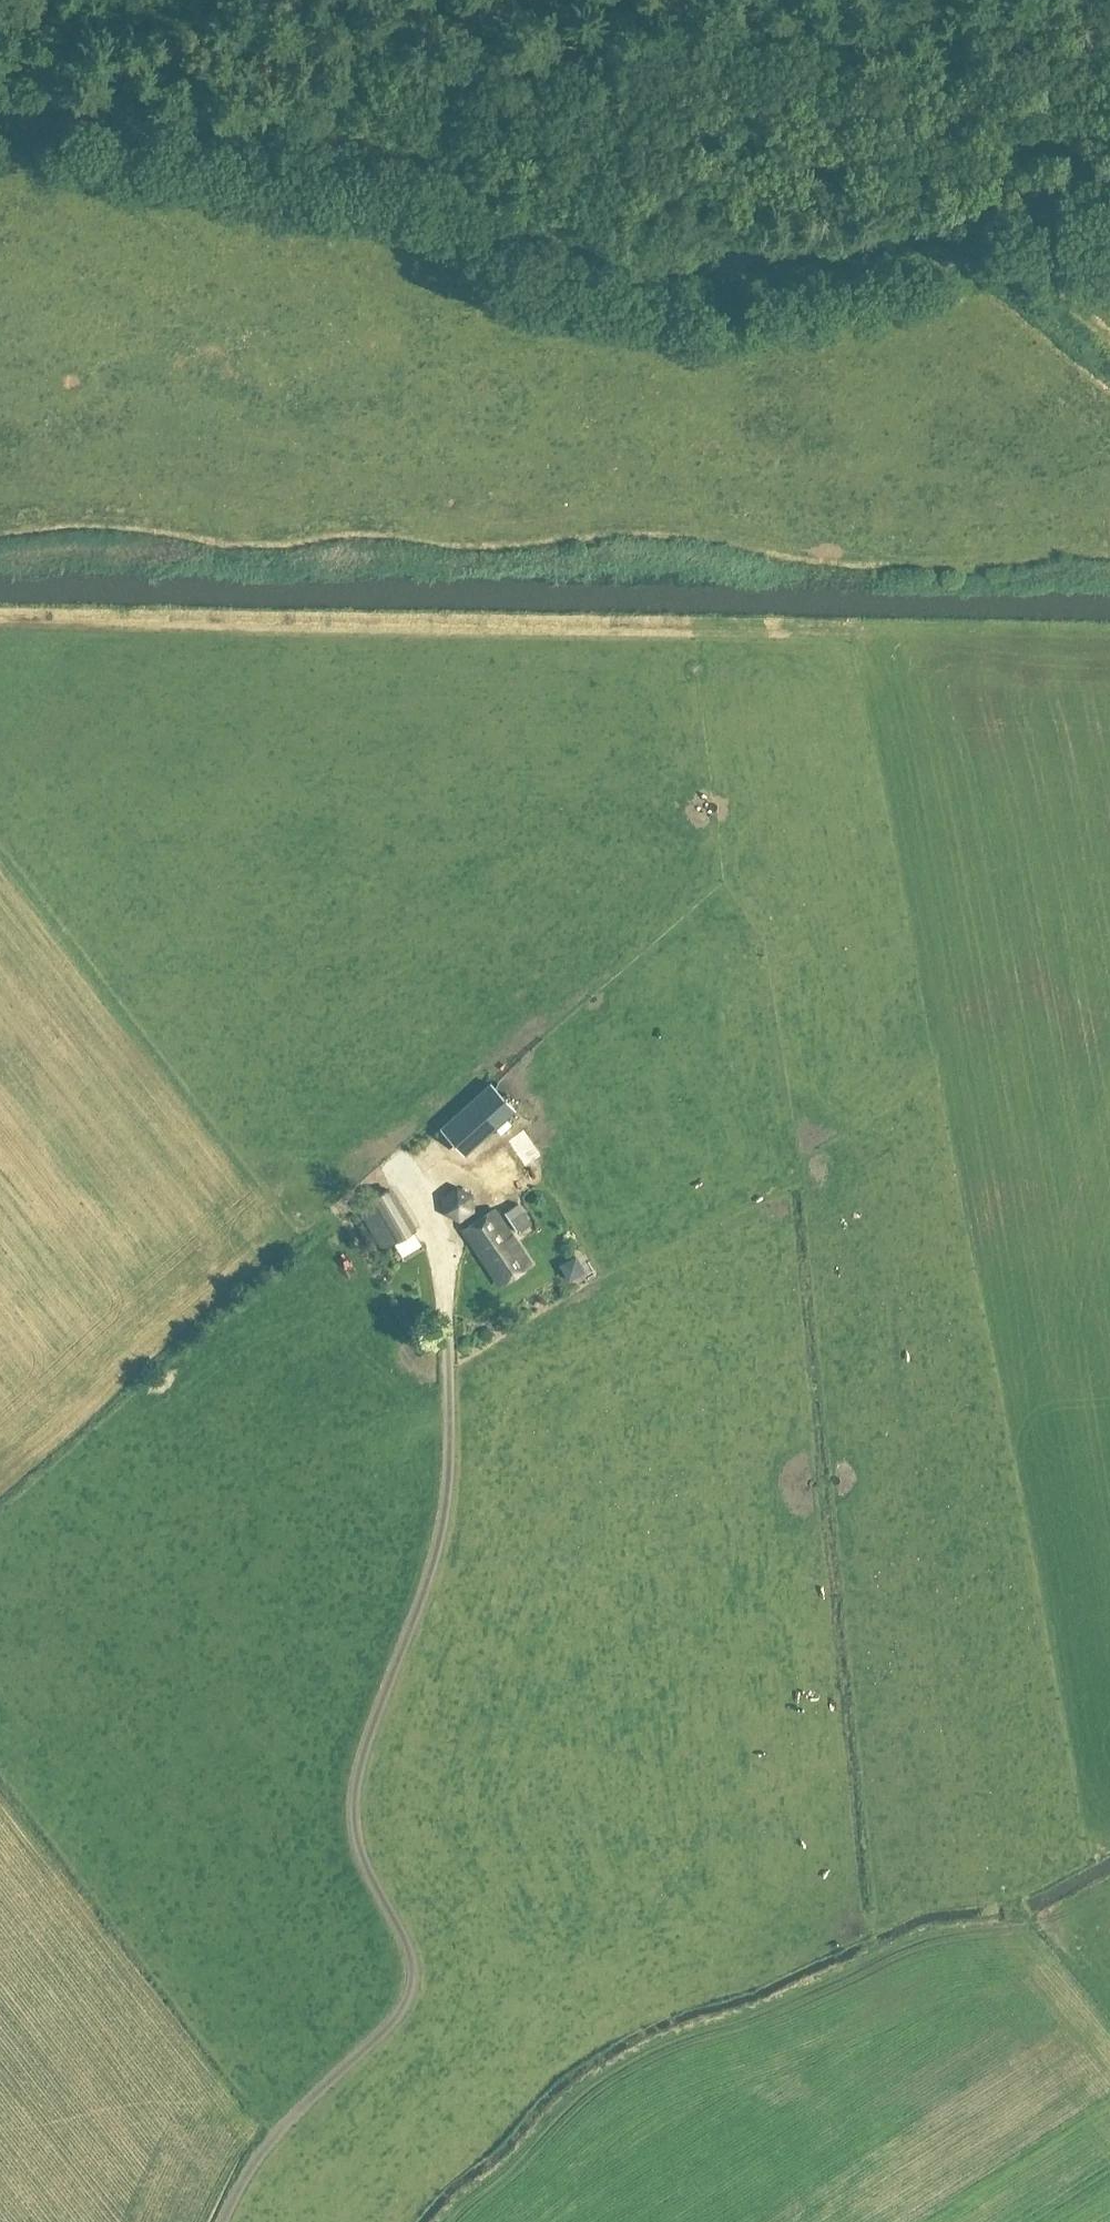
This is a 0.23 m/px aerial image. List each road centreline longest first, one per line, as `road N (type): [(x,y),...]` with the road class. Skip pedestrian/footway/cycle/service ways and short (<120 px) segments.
road 1 (unclassified): [(0,124),(423,181),(522,243),(655,294),(713,296),(999,253)]

